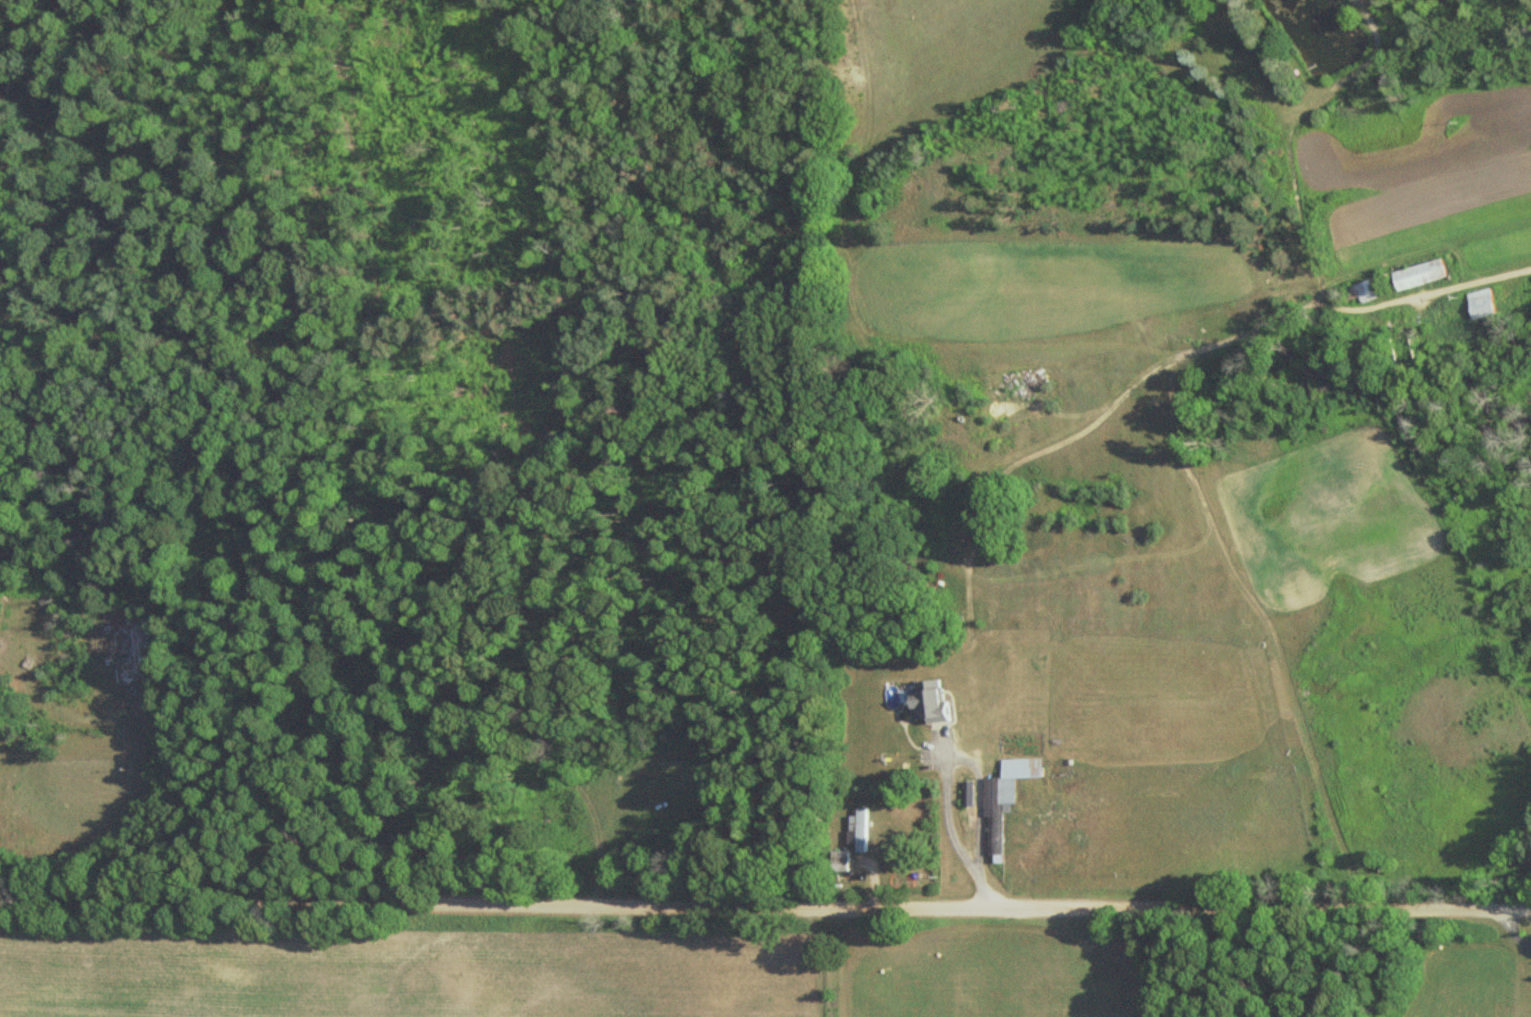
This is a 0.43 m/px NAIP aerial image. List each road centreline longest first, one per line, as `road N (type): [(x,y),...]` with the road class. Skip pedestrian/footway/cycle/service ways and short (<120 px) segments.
road 1 (residential): [(0,901),(1530,905)]

